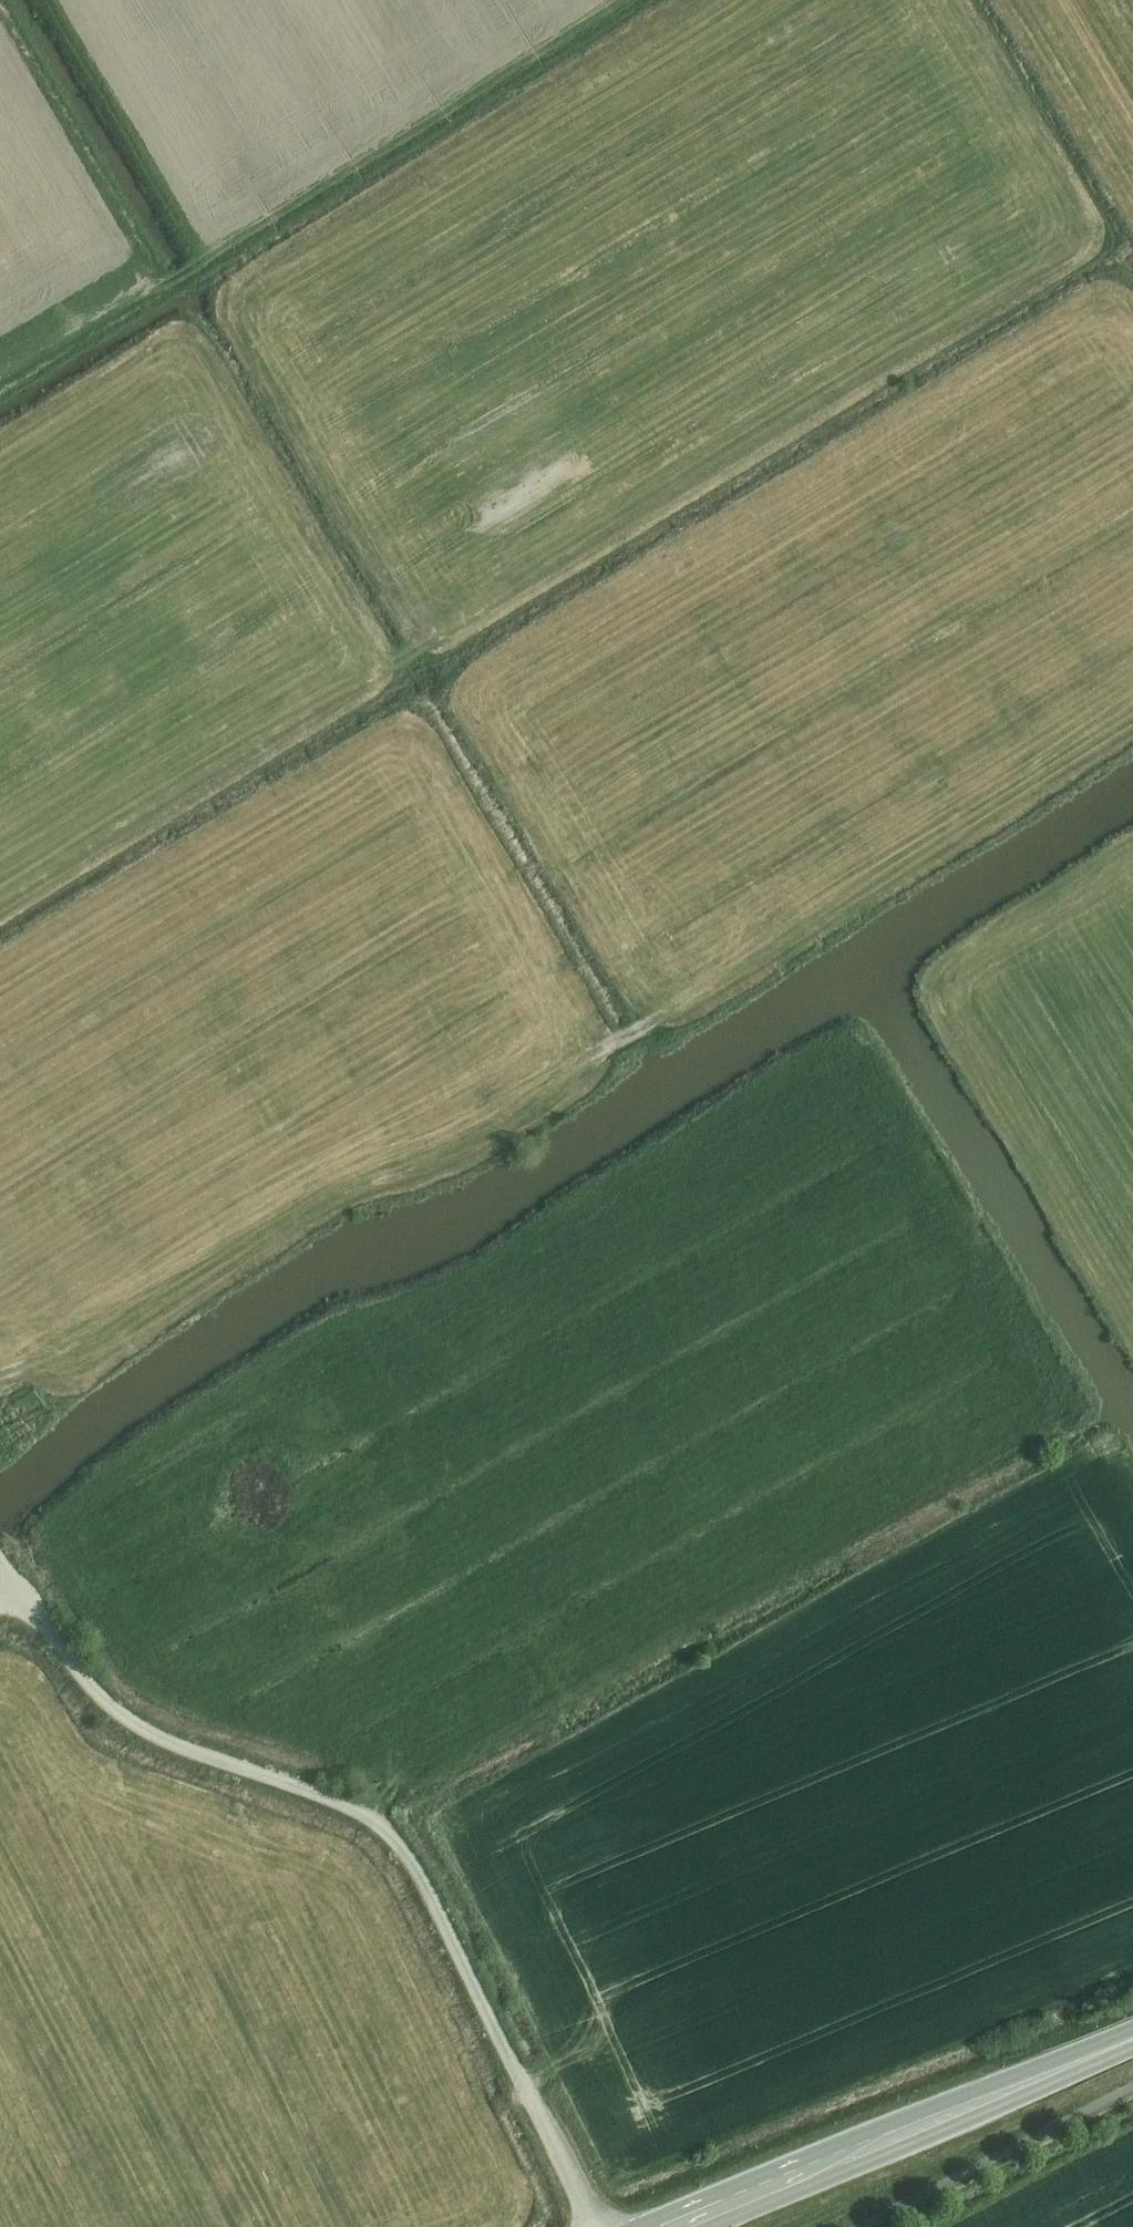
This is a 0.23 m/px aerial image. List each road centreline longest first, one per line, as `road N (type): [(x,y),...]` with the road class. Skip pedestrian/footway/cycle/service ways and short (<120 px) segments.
road 1 (track): [(593,2226),(396,1834),(335,1795),(150,1725),(110,1699),(23,1604)]
road 2 (secondary): [(1132,2036),(667,2226)]

